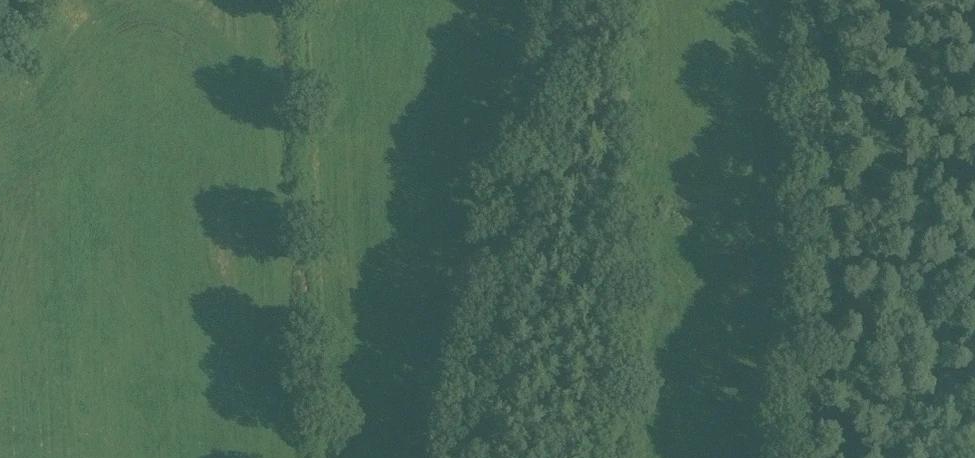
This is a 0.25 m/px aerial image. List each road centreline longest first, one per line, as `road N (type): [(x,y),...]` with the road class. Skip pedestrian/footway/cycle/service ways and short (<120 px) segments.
road 1 (unclassified): [(470,457),(568,0)]

